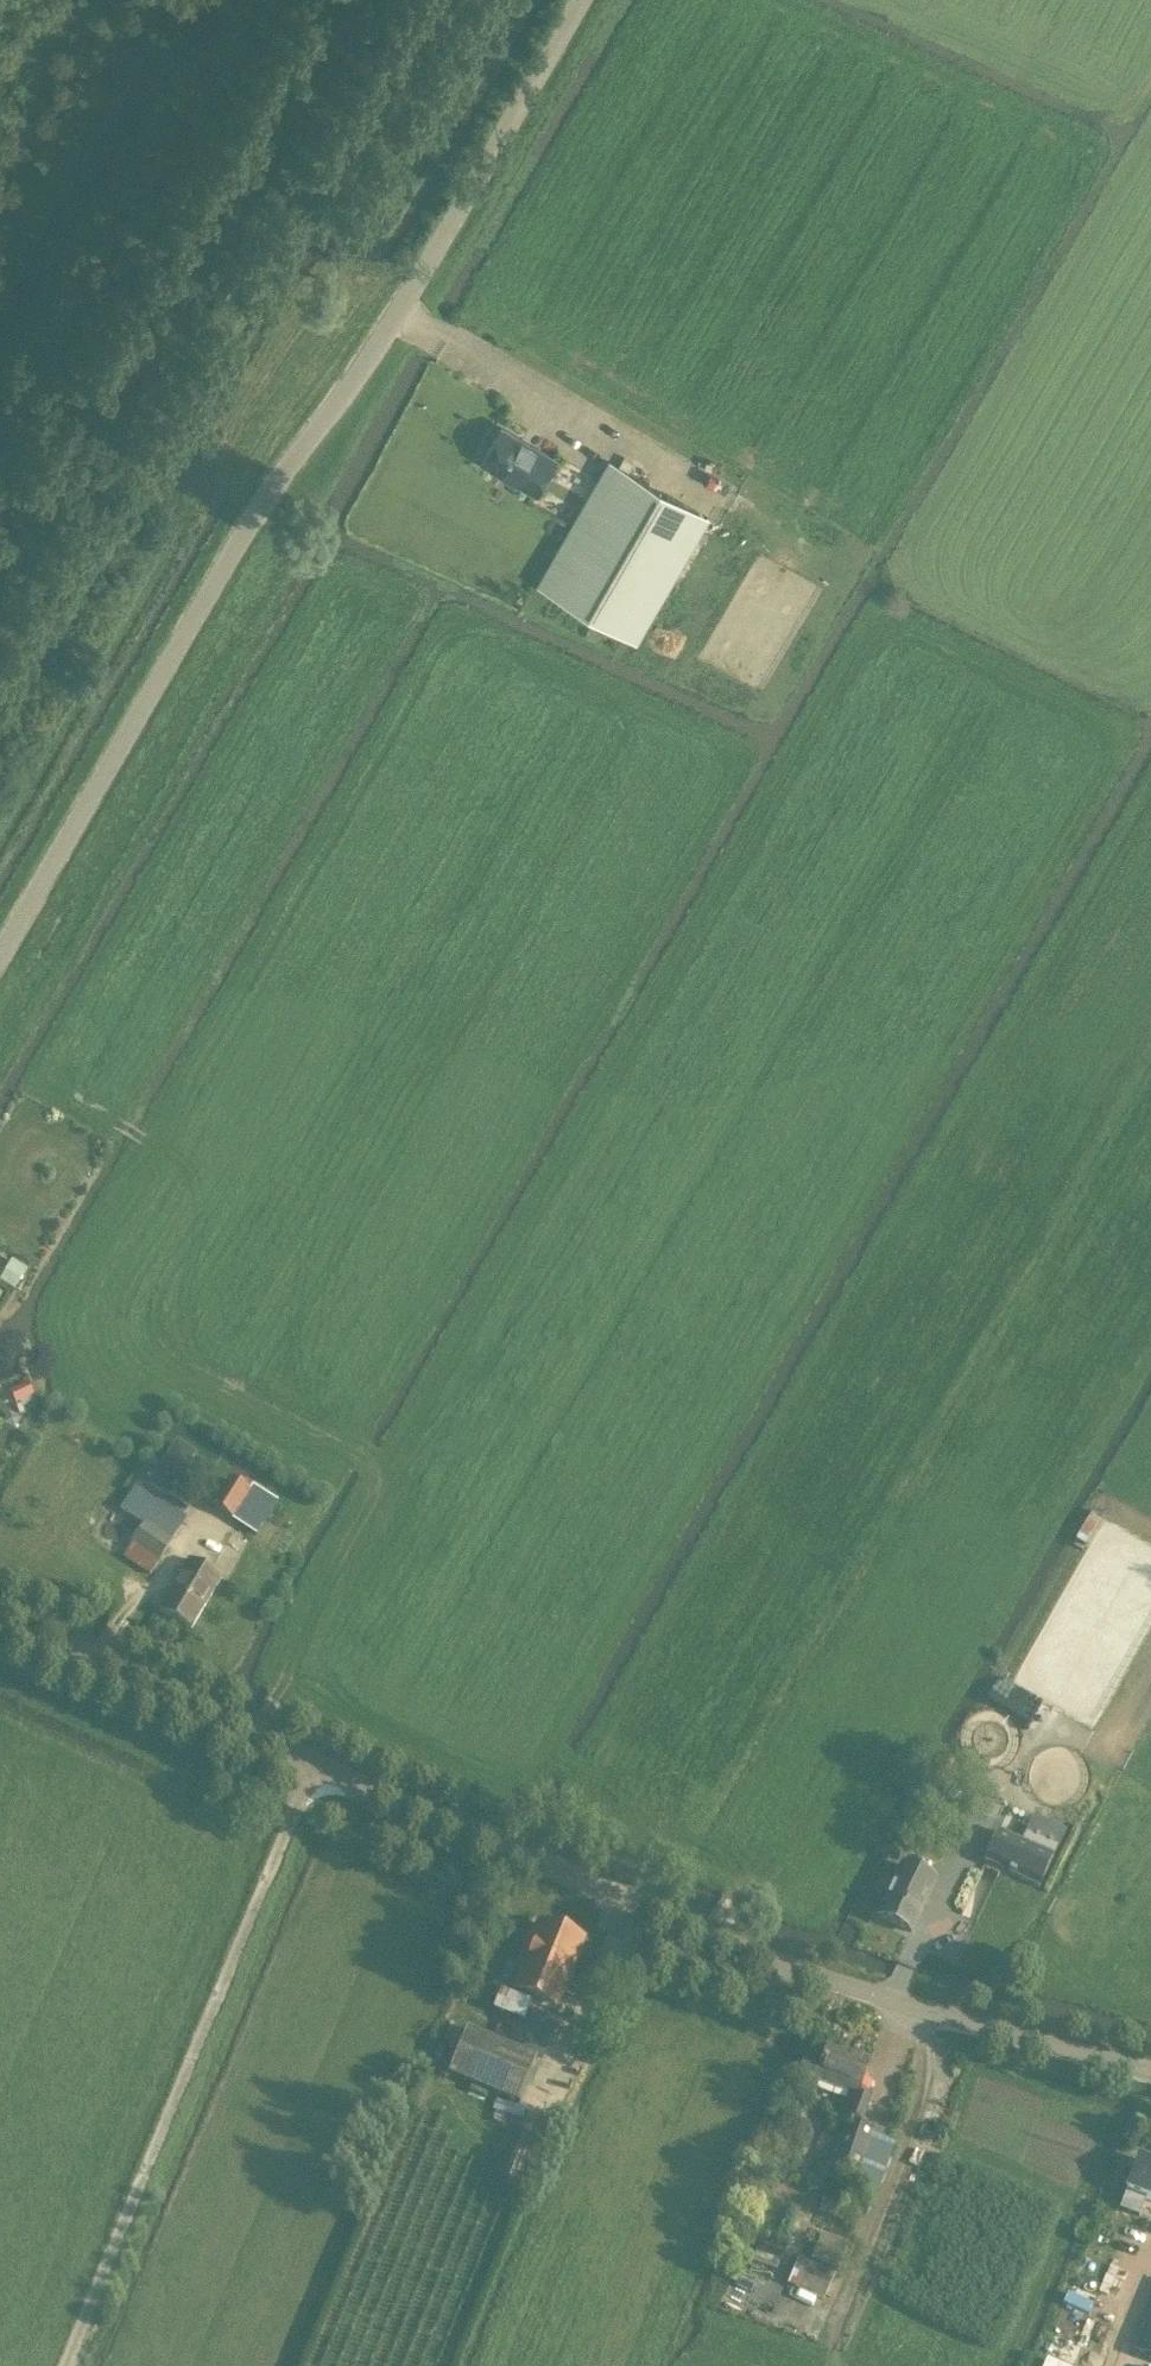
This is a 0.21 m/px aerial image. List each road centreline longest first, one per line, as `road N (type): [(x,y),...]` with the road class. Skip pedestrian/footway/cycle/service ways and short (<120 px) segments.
road 1 (tertiary): [(1150,2073),(760,1959),(314,1766),(0,1609)]
road 2 (tertiary): [(0,942),(252,496),(434,255),(580,0)]

